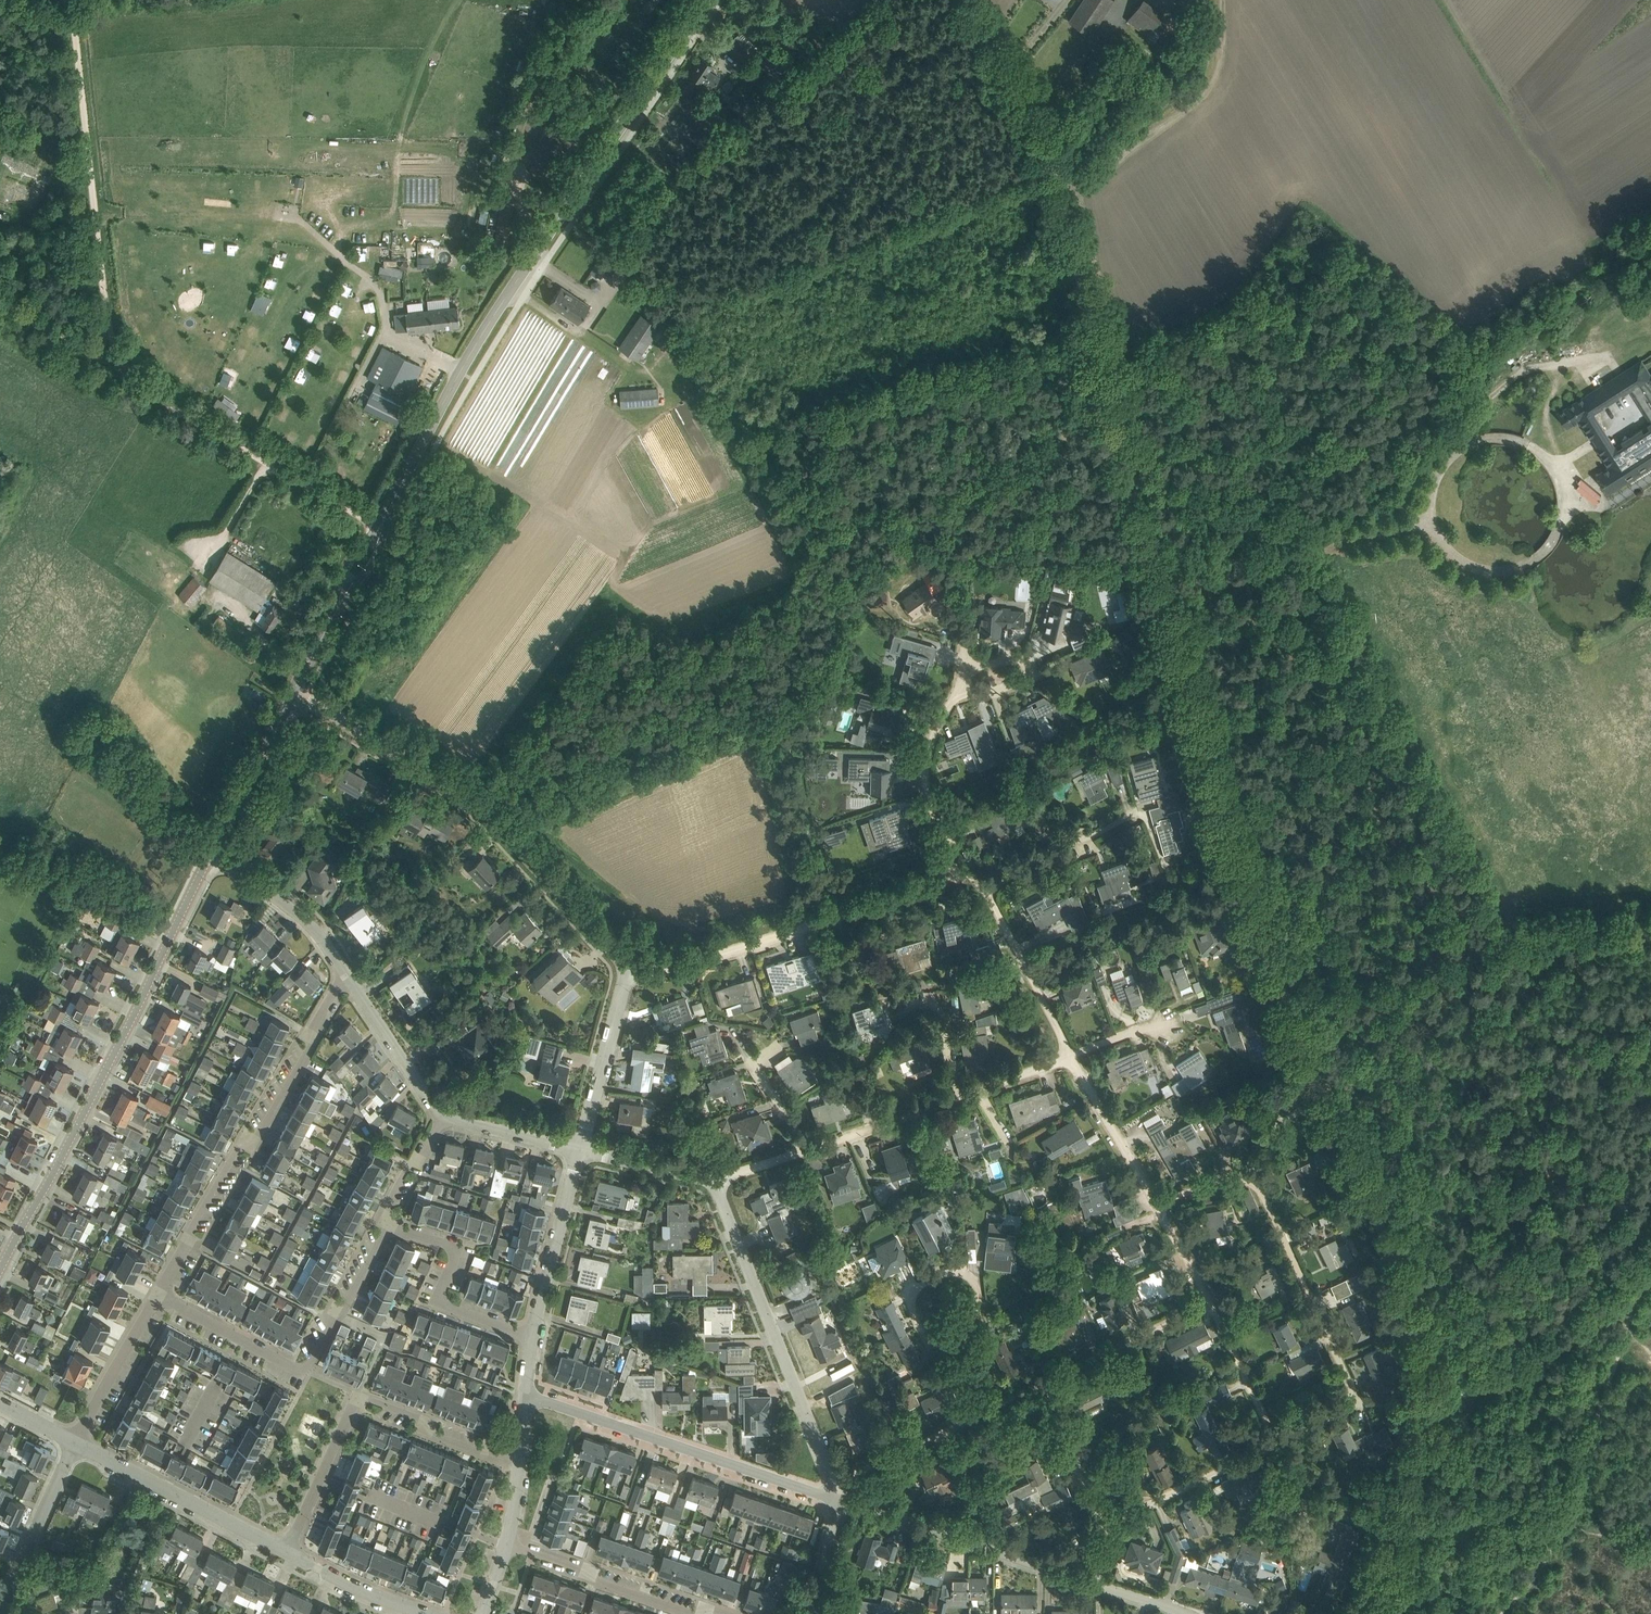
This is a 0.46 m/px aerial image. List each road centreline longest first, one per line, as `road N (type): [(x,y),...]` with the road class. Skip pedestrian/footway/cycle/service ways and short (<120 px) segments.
road 1 (unclassified): [(1361,1613),(1421,1455),(1424,1368),(1403,1293),(1233,862),(1043,137),(966,0)]
road 2 (secondary): [(389,512),(509,288),(706,0)]
road 3 (track): [(1214,580),(1307,545),(1482,405),(1481,376),(1501,352),(1650,239)]
road 4 (secondary): [(0,1269),(214,849)]
road 5 (residential): [(626,982),(613,948),(480,802),(294,691)]
road 6 (residential): [(1278,1443),(1358,1403),(1258,1187),(1241,1177),(1156,1204)]
road 7 (track): [(132,380),(117,353),(73,0)]
road 8 (residential): [(159,1293),(241,1144),(258,1137),(349,979)]
road 9 (residential): [(285,1550),(357,1394),(419,1417),(431,1433),(520,1459)]
road 10 (residential): [(626,982),(951,872)]
road 11 (residential): [(159,1293),(303,1370),(388,1223)]
road 12 (residential): [(837,1501),(527,1400)]
road 13 (unclassified): [(834,1483),(713,1185)]
road 14 (track): [(1638,1292),(1532,1370),(1475,1395),(1424,1410),(1358,1403)]
road 15 (track): [(377,526),(132,380)]
road 16 (residential): [(1090,1582),(837,1501)]
road 17 (residential): [(285,1550),(77,1443)]
road 18 (residential): [(531,1336),(436,1302),(458,1248),(388,1223)]
road 19 (residential): [(695,1613),(506,1542)]
road 20 (residential): [(531,1336),(582,1150)]
road 21 (residential): [(961,1338),(923,1329),(910,1305),(915,1292),(958,1269),(972,1282),(977,1305),(971,1324)]
road 22 (residential): [(1108,1531),(1278,1443)]
road 23 (unclassified): [(349,979),(301,913),(214,849)]
road 24 (residential): [(985,890),(1071,1057)]
road 25 (residential): [(958,695),(926,757),(951,872)]
road 26 (residential): [(0,1610),(77,1443)]
road 27 (residential): [(1046,1382),(1209,1303)]
road 28 (residential): [(834,1483),(995,1406)]
road 29 (secondary): [(214,849),(294,691)]
road 30 (residential): [(582,1150),(626,982)]
road 31 (residential): [(77,1443),(159,1293)]
road 32 (residential): [(1071,1057),(1156,1204)]
road 33 (unclassified): [(445,1114),(349,979)]
road 34 (residential): [(985,890),(1065,843),(1132,817)]
road 35 (residential): [(1108,1531),(1046,1382)]
road 36 (residential): [(958,695),(1028,679),(1034,665),(1008,658),(965,673)]
road 37 (residential): [(806,1150),(956,1098)]
road 38 (residential): [(428,1613),(285,1550)]
road 39 (residential): [(1209,1303),(1278,1443)]
road 40 (track): [(132,380),(0,303)]
road 41 (unclassified): [(582,1150),(445,1114)]
road 42 (unclassified): [(713,1185),(582,1150)]
road 43 (residential): [(806,1150),(751,1060),(773,1050)]
road 44 (residential): [(388,1223),(382,1215),(445,1114)]
road 45 (residential): [(956,1098),(1071,1057)]

